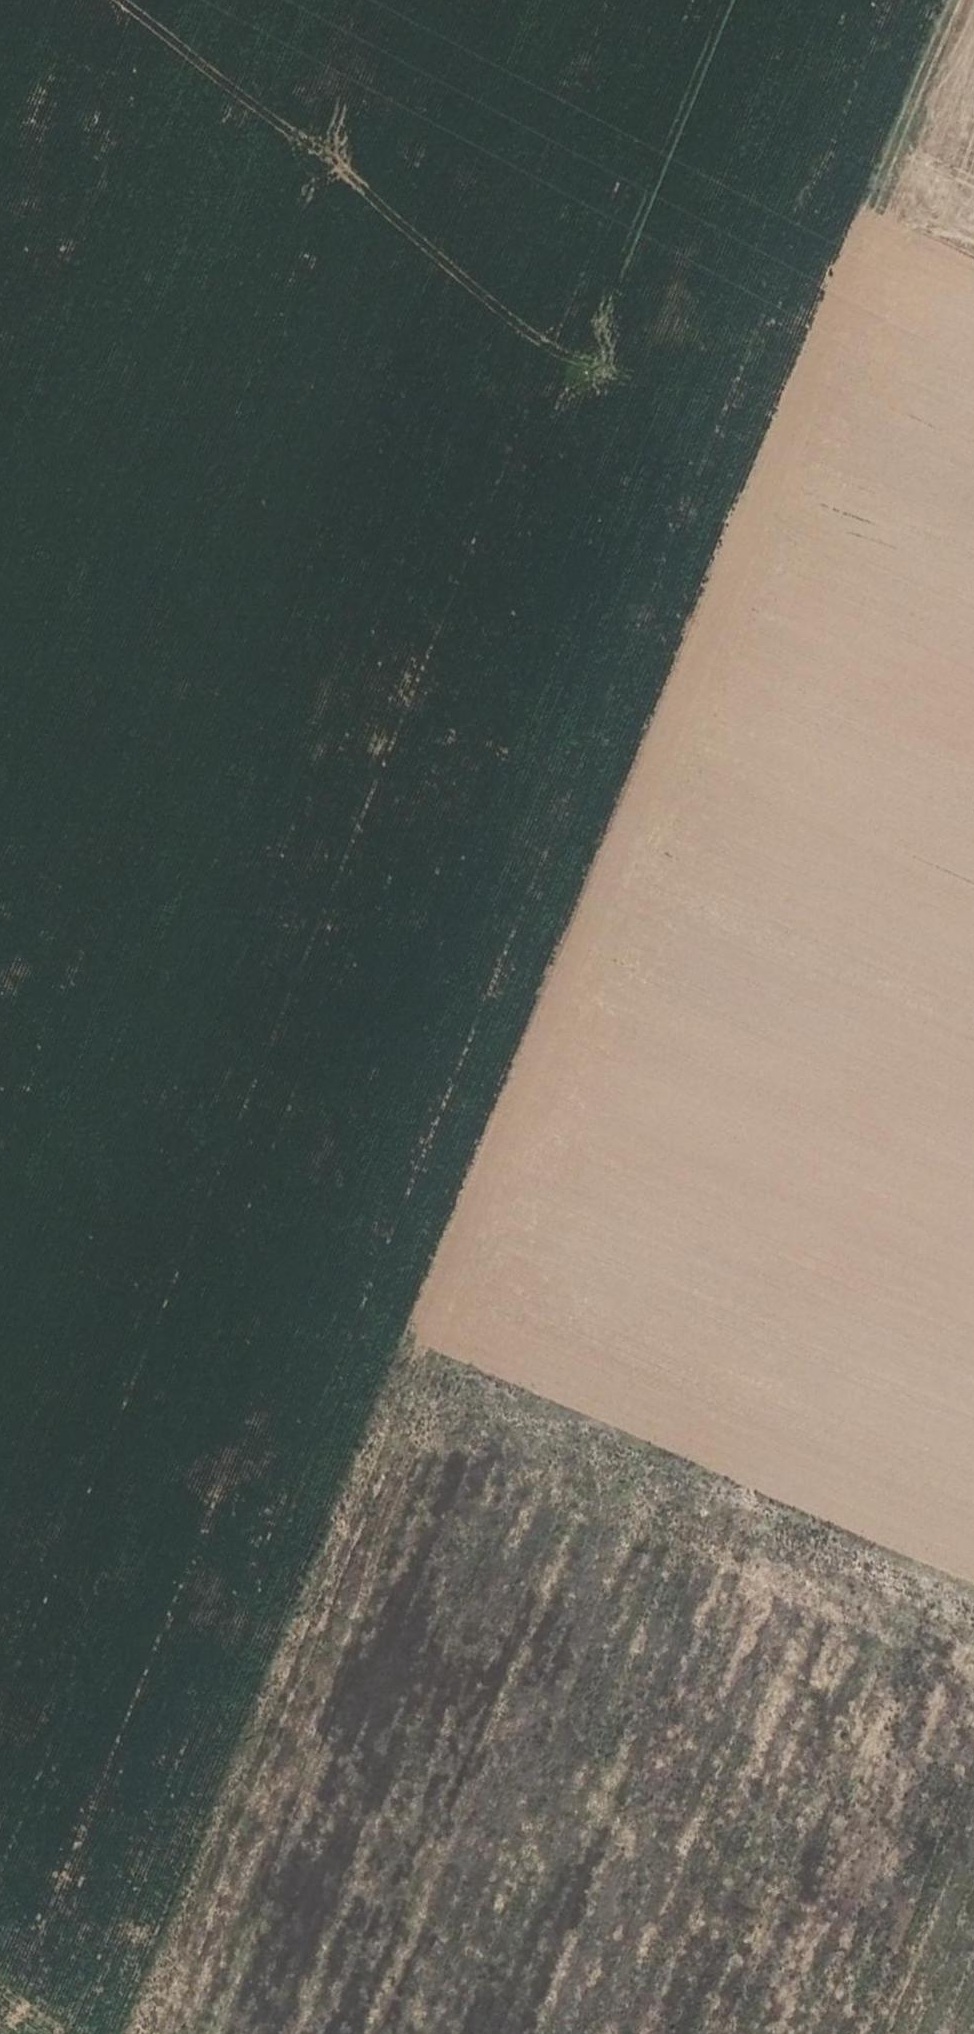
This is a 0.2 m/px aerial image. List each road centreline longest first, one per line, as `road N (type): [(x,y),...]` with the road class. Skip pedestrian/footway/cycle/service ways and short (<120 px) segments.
road 1 (track): [(954,0),(120,2033)]

